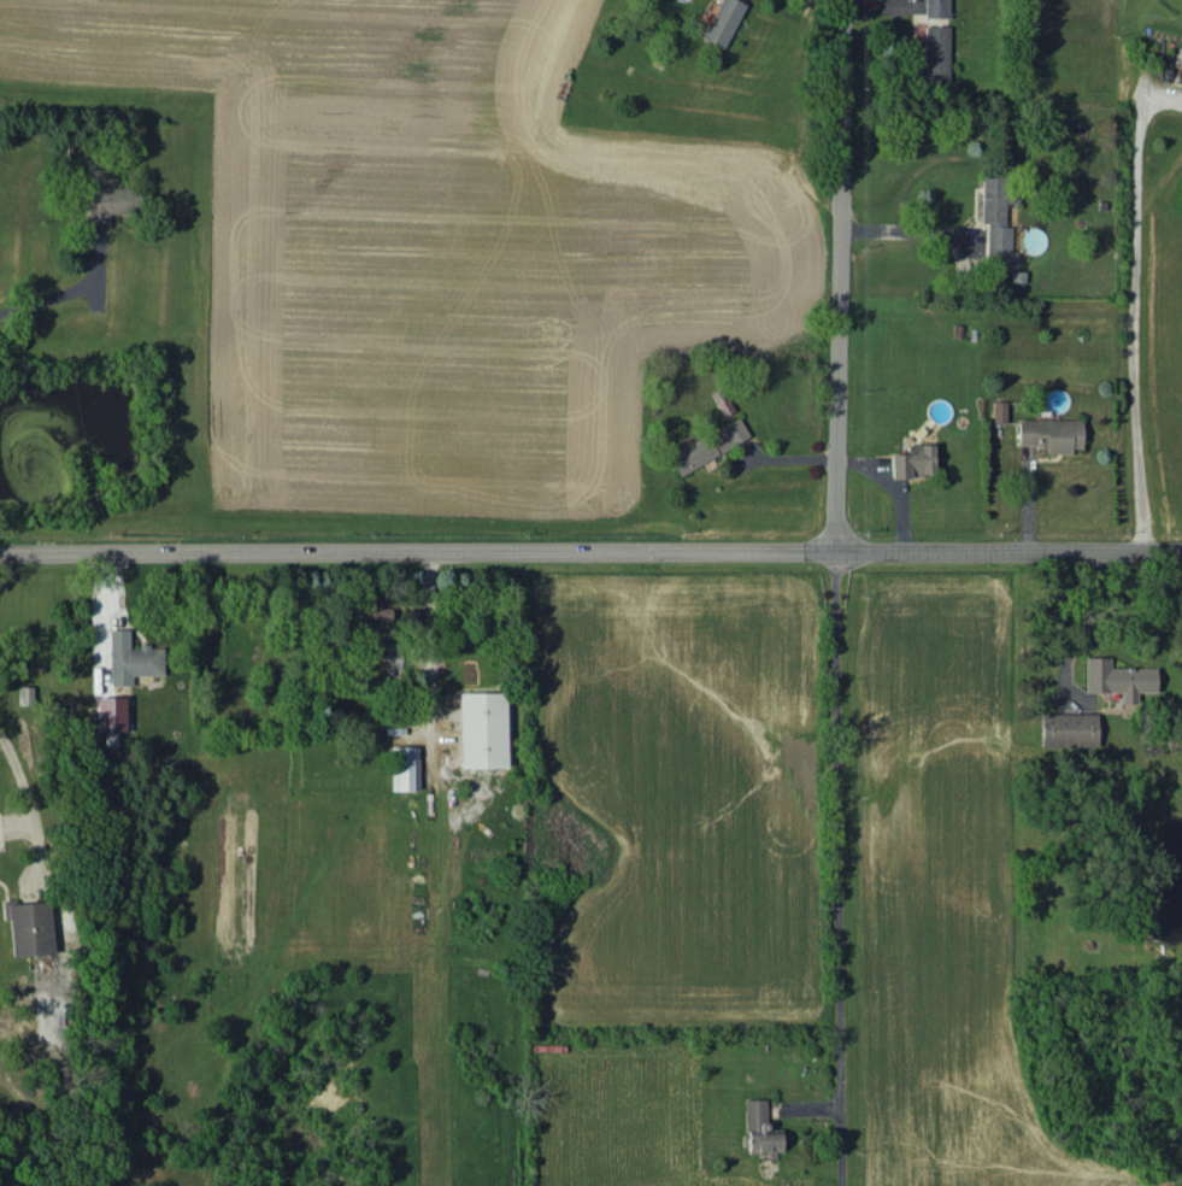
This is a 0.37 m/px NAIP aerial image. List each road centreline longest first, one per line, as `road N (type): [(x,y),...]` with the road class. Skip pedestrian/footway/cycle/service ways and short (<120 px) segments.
road 1 (residential): [(1181,551),(0,551)]
road 2 (residential): [(836,0),(836,551)]

